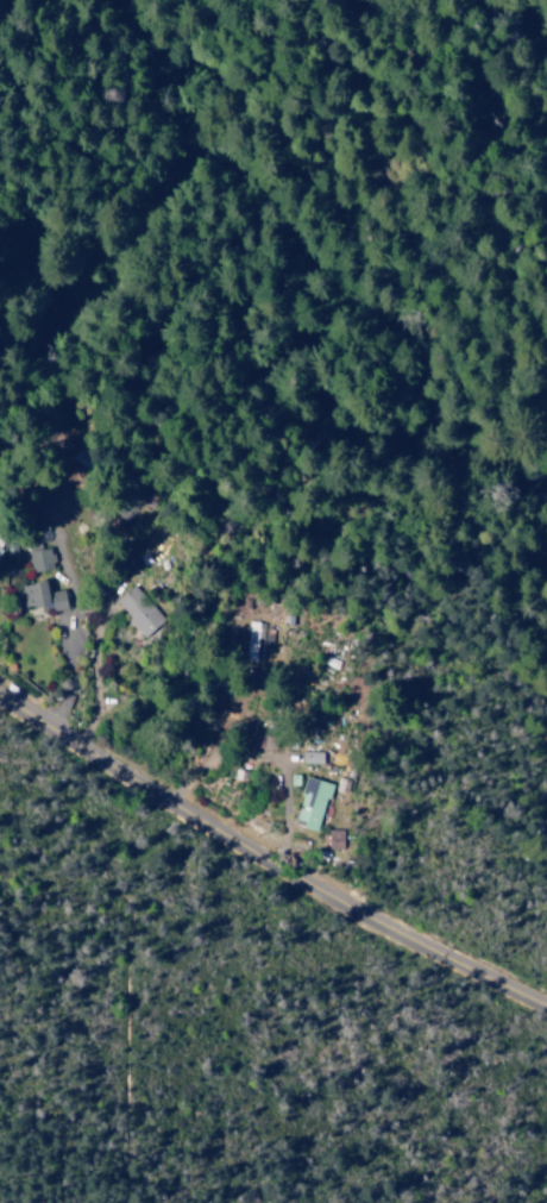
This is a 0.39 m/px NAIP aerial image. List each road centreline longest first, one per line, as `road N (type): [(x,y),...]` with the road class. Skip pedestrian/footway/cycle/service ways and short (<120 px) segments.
road 1 (tertiary): [(0,701),(269,864),(546,1005)]

